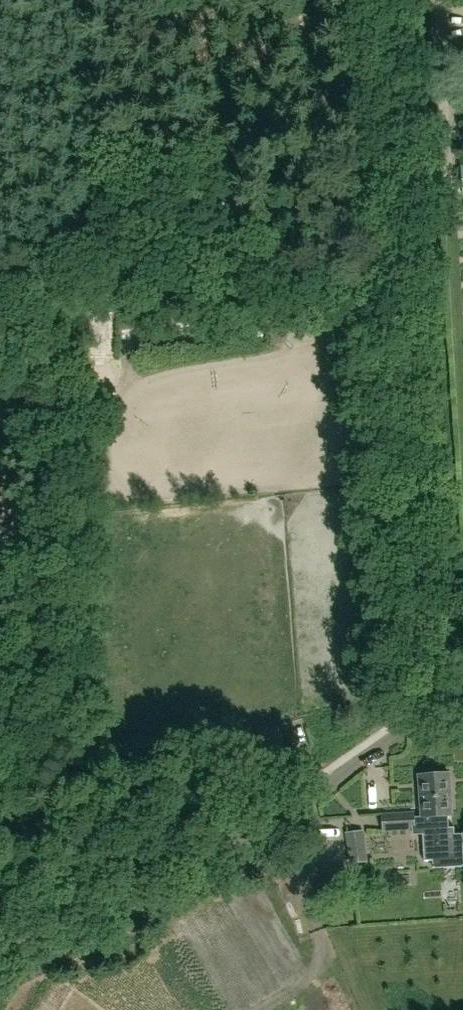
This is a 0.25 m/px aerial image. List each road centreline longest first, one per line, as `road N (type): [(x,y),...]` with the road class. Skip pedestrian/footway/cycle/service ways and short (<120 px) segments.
road 1 (track): [(428,706),(382,0)]
road 2 (track): [(0,944),(300,807),(428,706),(462,702)]
road 3 (track): [(436,0),(459,353)]

